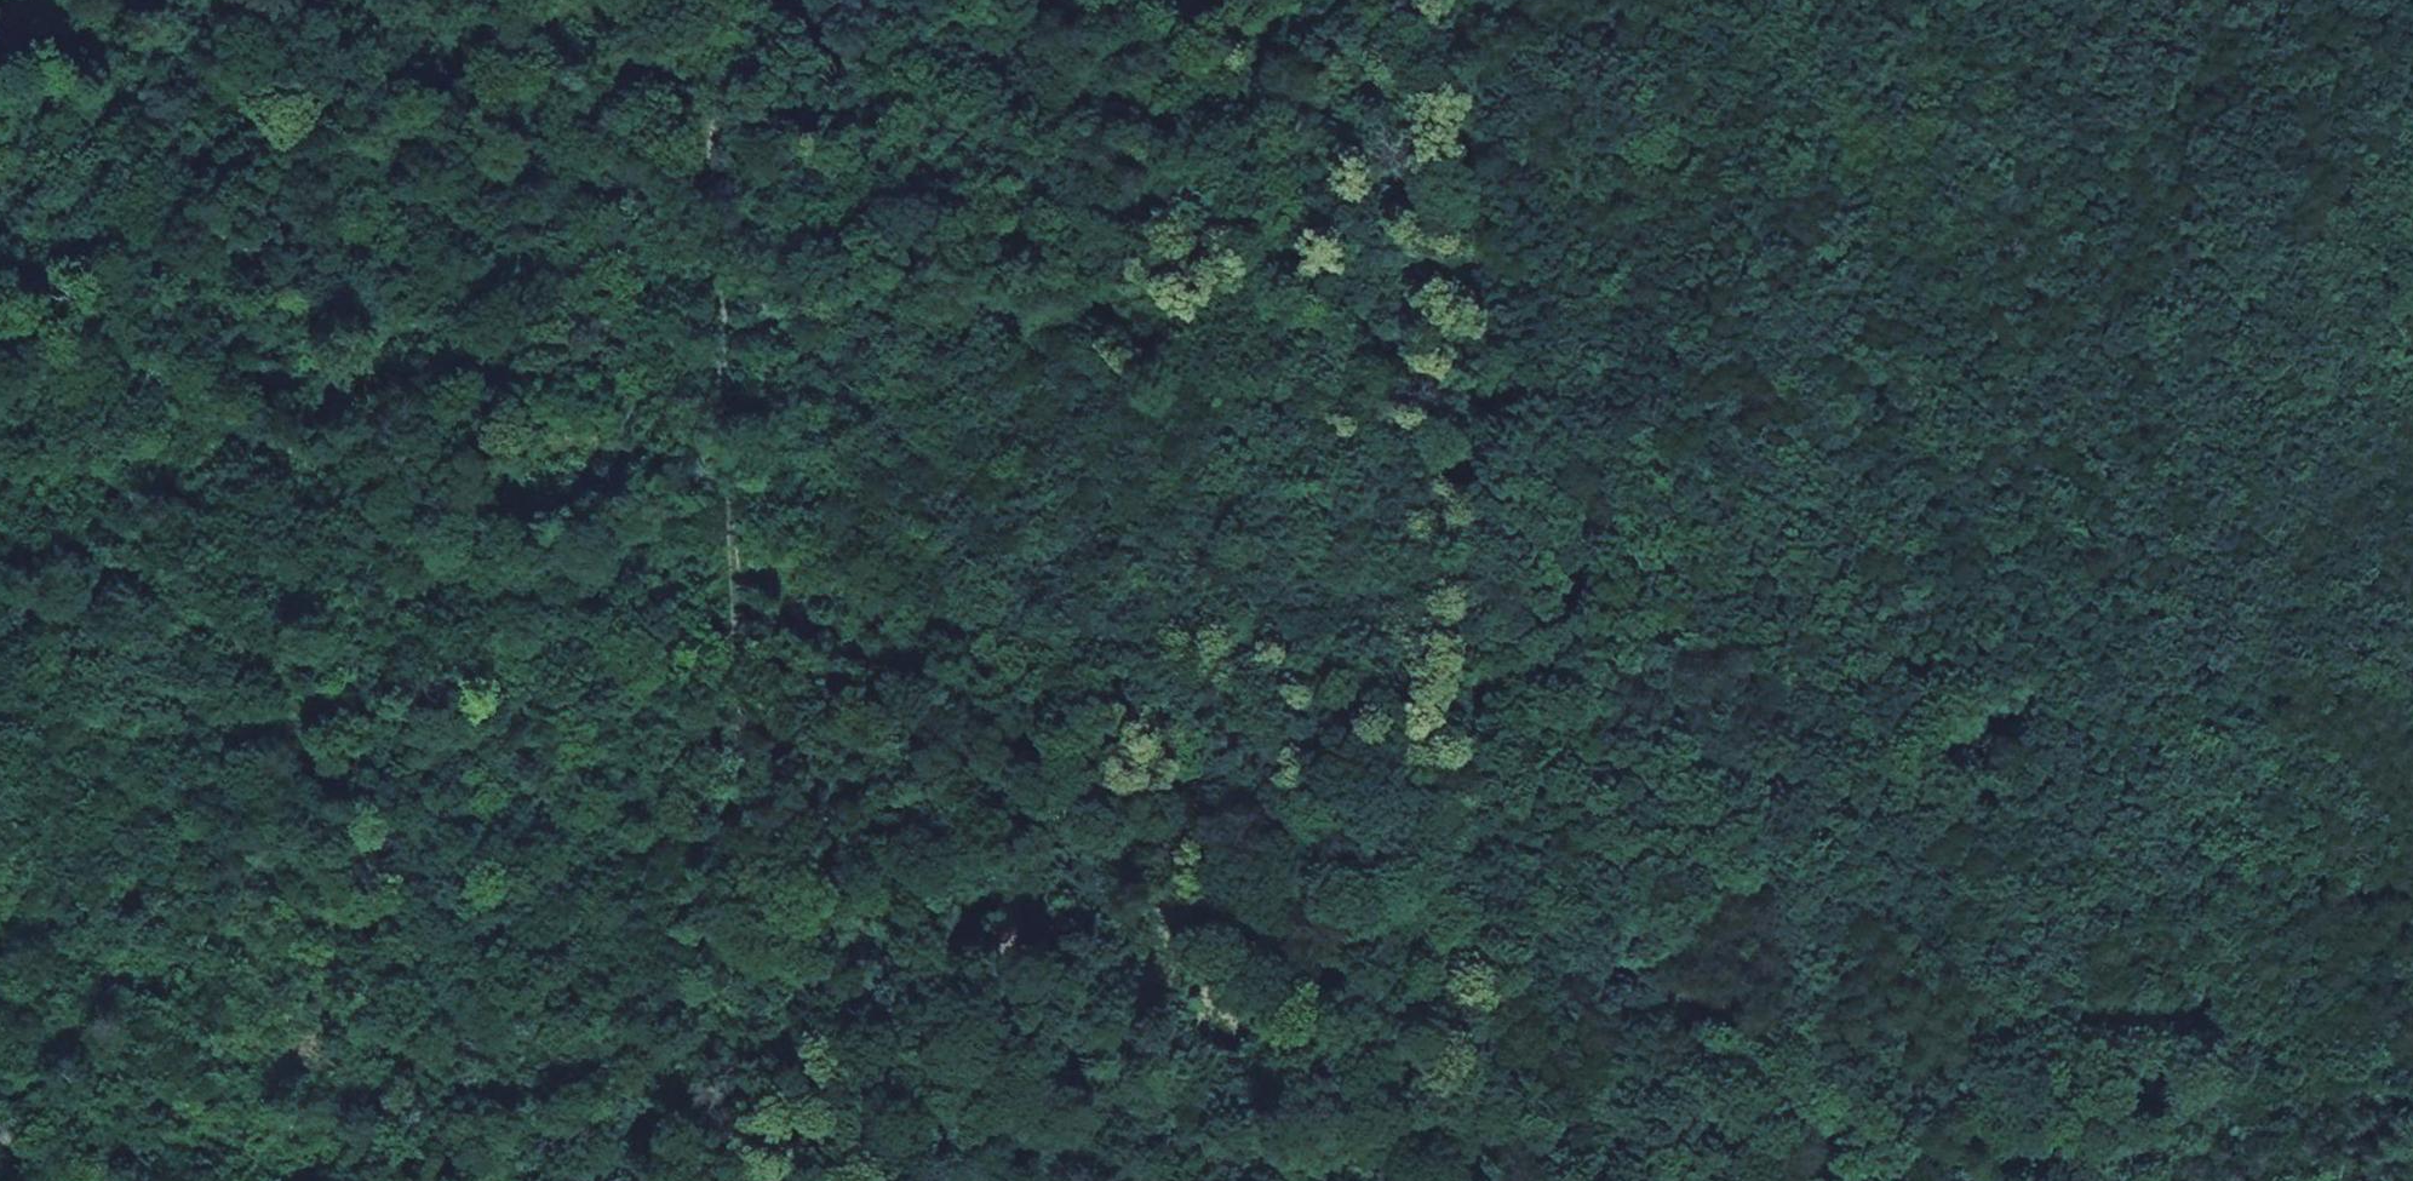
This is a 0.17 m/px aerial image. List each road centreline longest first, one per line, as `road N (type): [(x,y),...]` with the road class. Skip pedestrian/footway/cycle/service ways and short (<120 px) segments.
road 1 (track): [(720,1180),(727,459),(720,0)]
road 2 (track): [(1473,0),(1472,1180)]
road 3 (track): [(2412,892),(2079,1180)]

